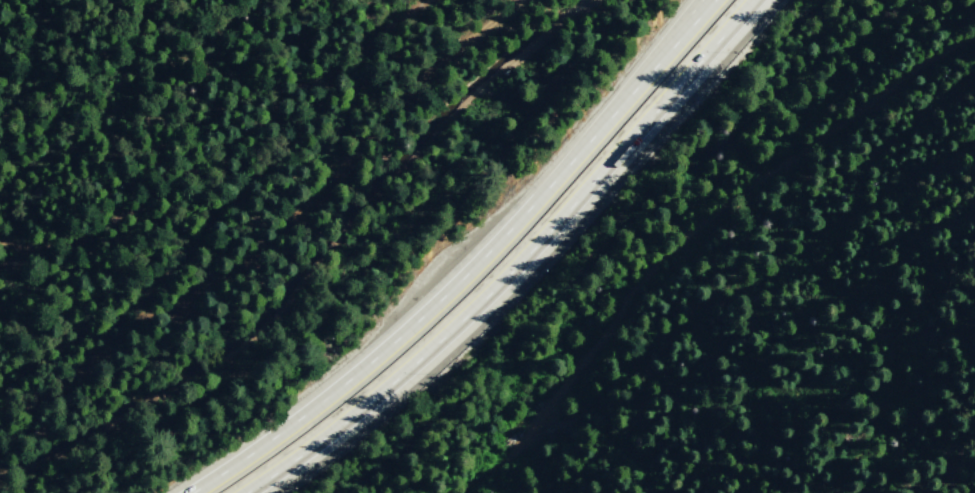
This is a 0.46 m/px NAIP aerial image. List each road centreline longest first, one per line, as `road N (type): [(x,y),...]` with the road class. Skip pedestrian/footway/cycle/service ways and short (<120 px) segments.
road 1 (motorway): [(714,0),(415,321),(189,492)]
road 2 (motorway): [(243,492),(332,430),(483,299),(754,0)]
road 3 (track): [(567,384),(682,230),(966,0)]

